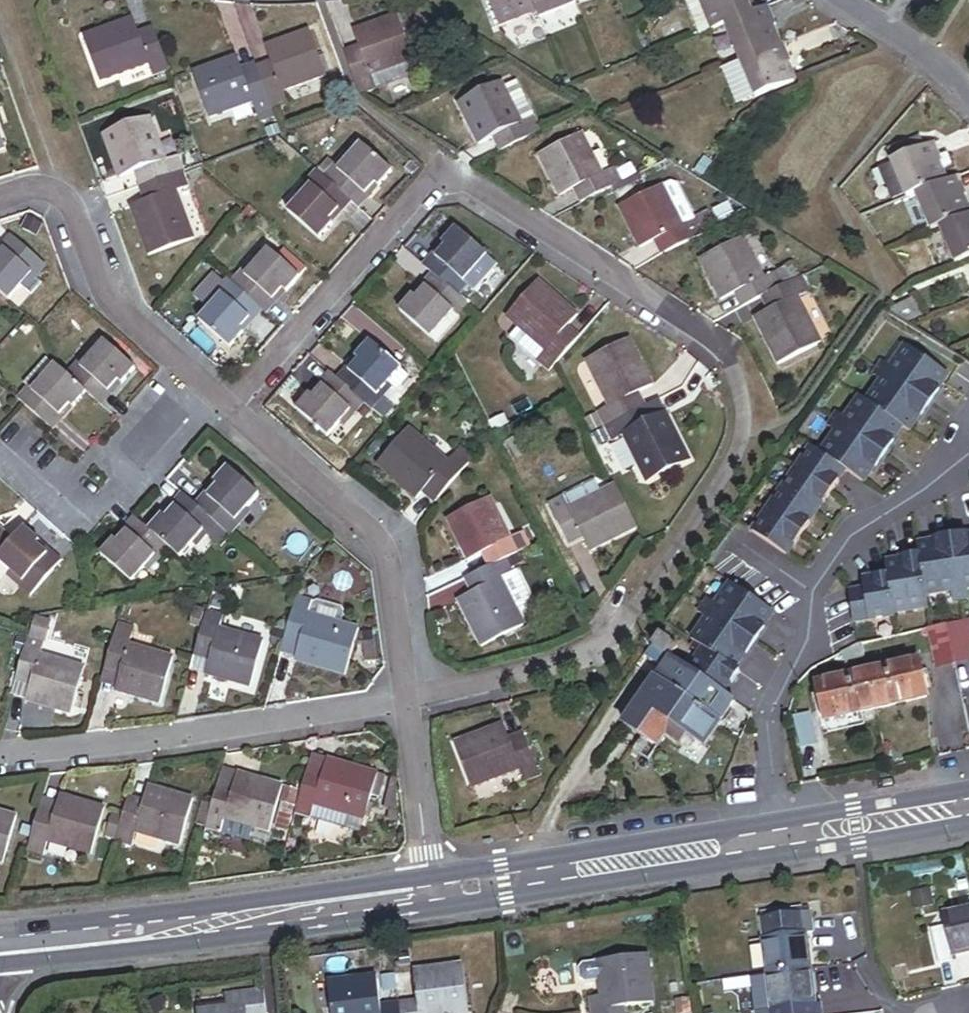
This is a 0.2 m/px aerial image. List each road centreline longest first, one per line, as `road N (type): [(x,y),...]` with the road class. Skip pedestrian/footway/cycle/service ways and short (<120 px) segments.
road 1 (residential): [(229,406),(423,188),(474,183),(707,344),(741,390),(745,449),(605,646),(405,703)]
road 2 (residential): [(968,451),(853,531),(812,593),(807,642),(779,682),(770,722),(782,838)]
road 3 (tertiary): [(433,894),(6,946)]
road 4 (residential): [(405,703),(0,756)]
road 5 (residential): [(405,703),(387,569),(368,532),(229,406)]
road 6 (tertiary): [(782,838),(433,894)]
road 7 (residential): [(229,406),(104,291),(66,197),(0,201)]
road 8 (residential): [(433,894),(405,703)]
road 9 (tertiary): [(968,806),(782,838)]
road 10 (residential): [(841,0),(940,66),(968,96)]

